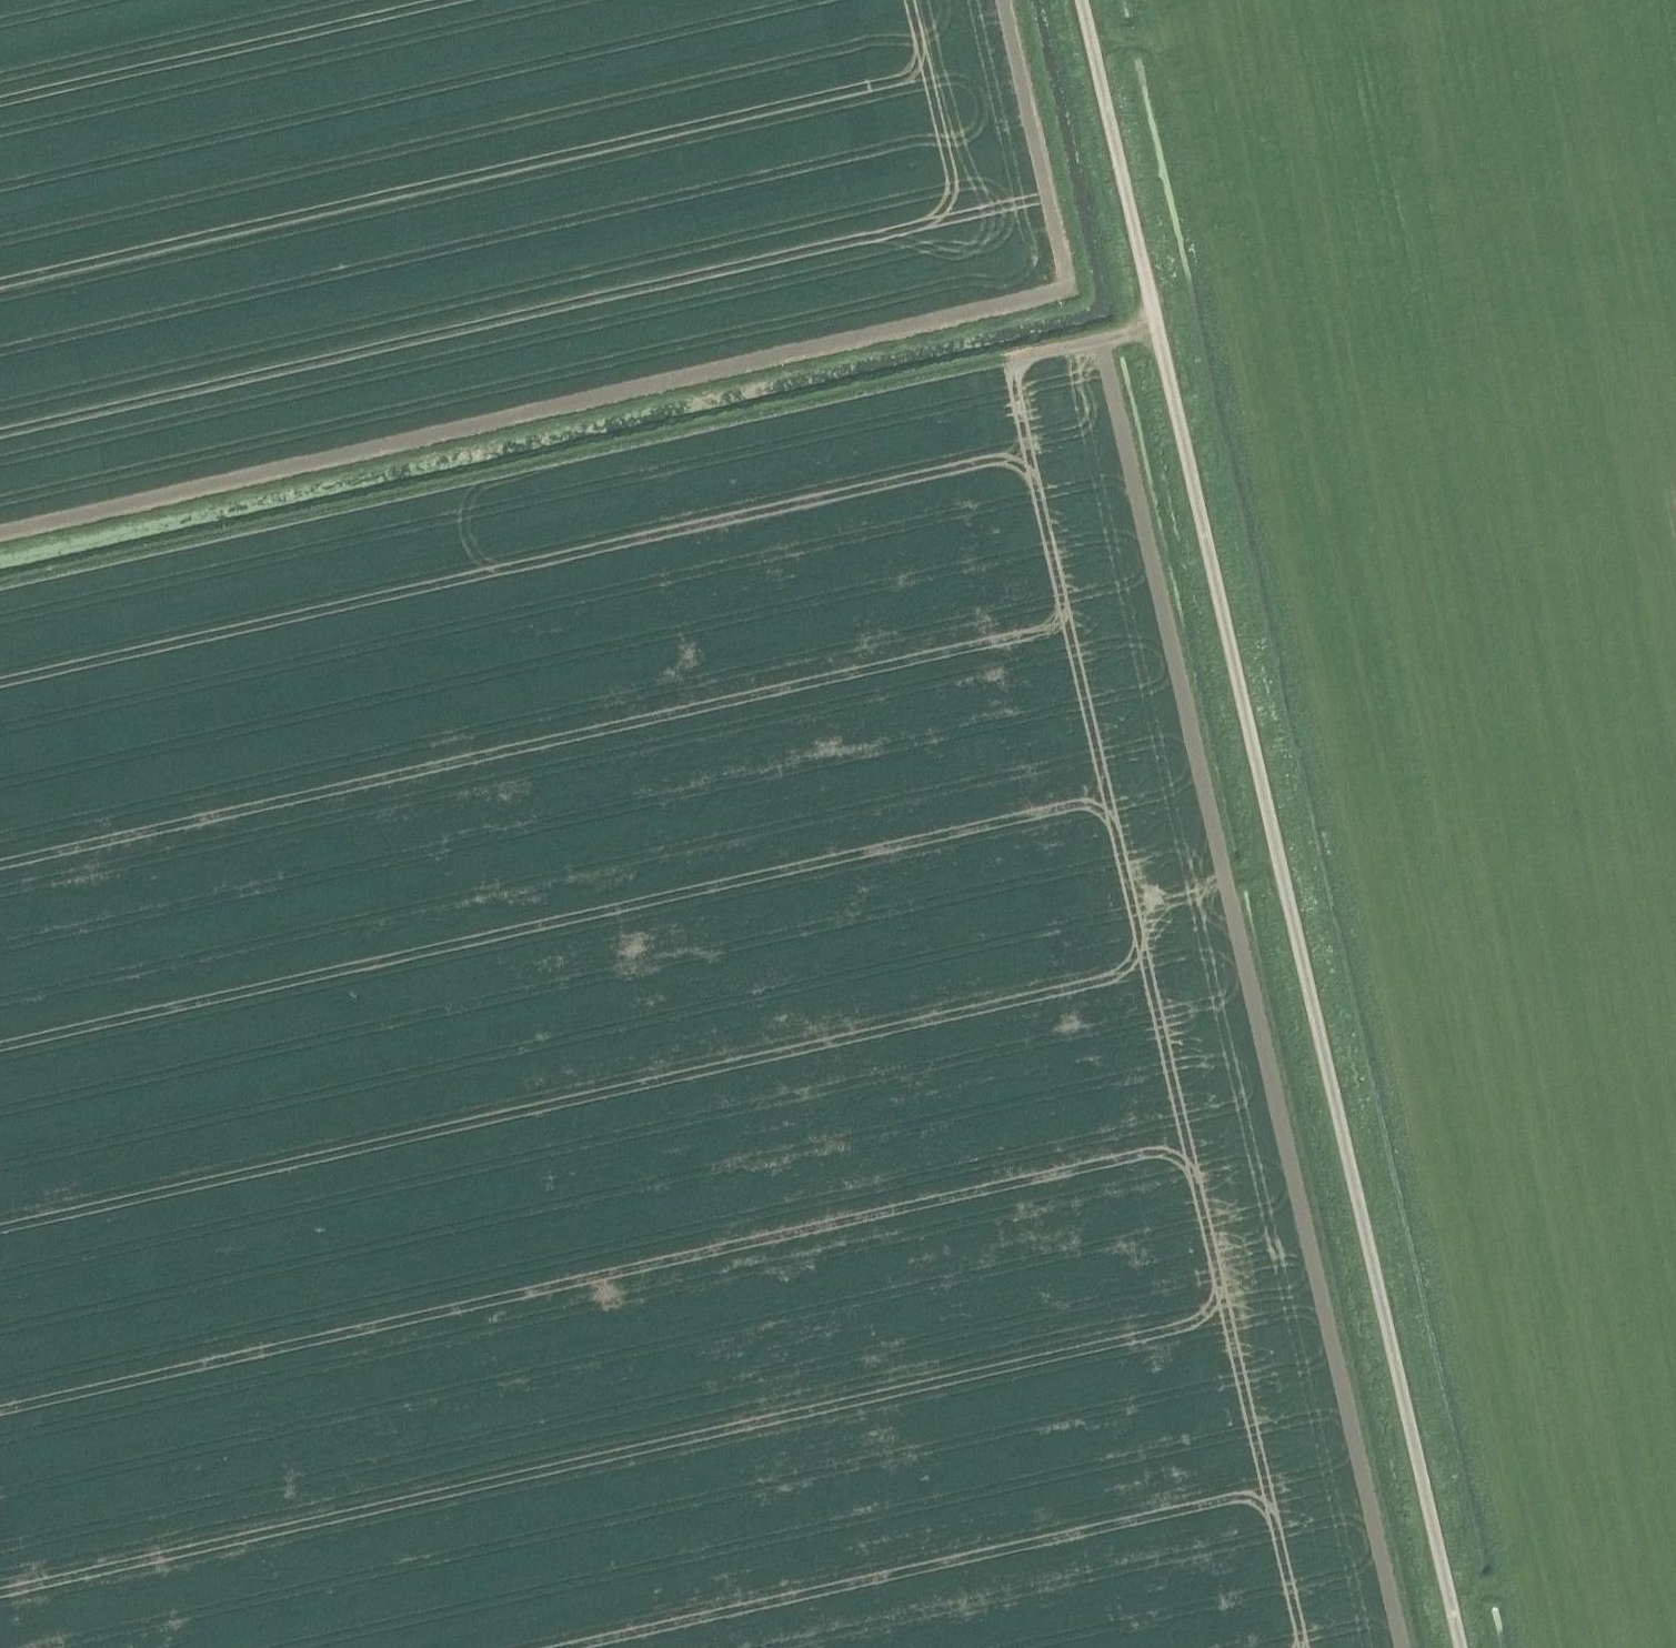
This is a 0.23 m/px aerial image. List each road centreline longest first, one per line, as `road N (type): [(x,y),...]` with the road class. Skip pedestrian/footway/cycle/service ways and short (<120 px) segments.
road 1 (unclassified): [(1456,1647),(1079,0)]

